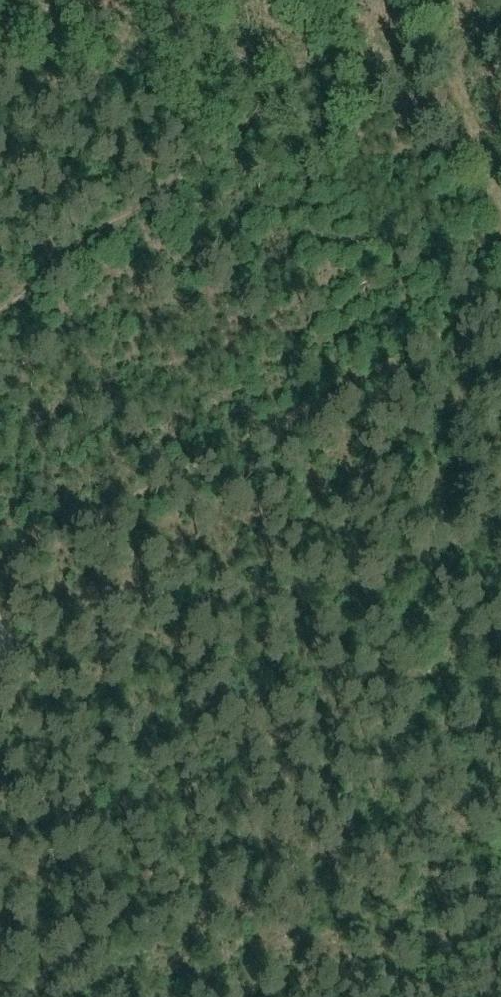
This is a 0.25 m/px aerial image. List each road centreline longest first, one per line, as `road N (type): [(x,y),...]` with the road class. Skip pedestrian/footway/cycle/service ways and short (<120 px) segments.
road 1 (track): [(0,557),(500,293)]
road 2 (track): [(0,315),(310,91)]
road 3 (track): [(4,0),(146,34),(310,91)]
road 4 (track): [(500,239),(449,67)]
road 5 (track): [(310,91),(449,67)]

